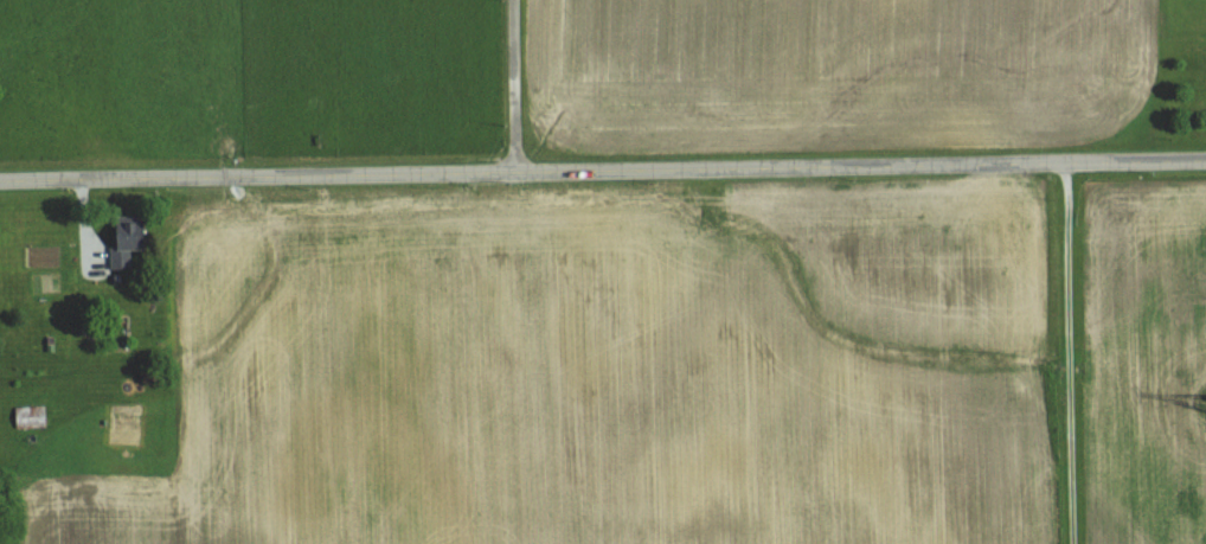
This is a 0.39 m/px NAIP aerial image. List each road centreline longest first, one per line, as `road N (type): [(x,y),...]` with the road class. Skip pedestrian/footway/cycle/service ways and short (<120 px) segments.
road 1 (tertiary): [(0,181),(1205,158)]

